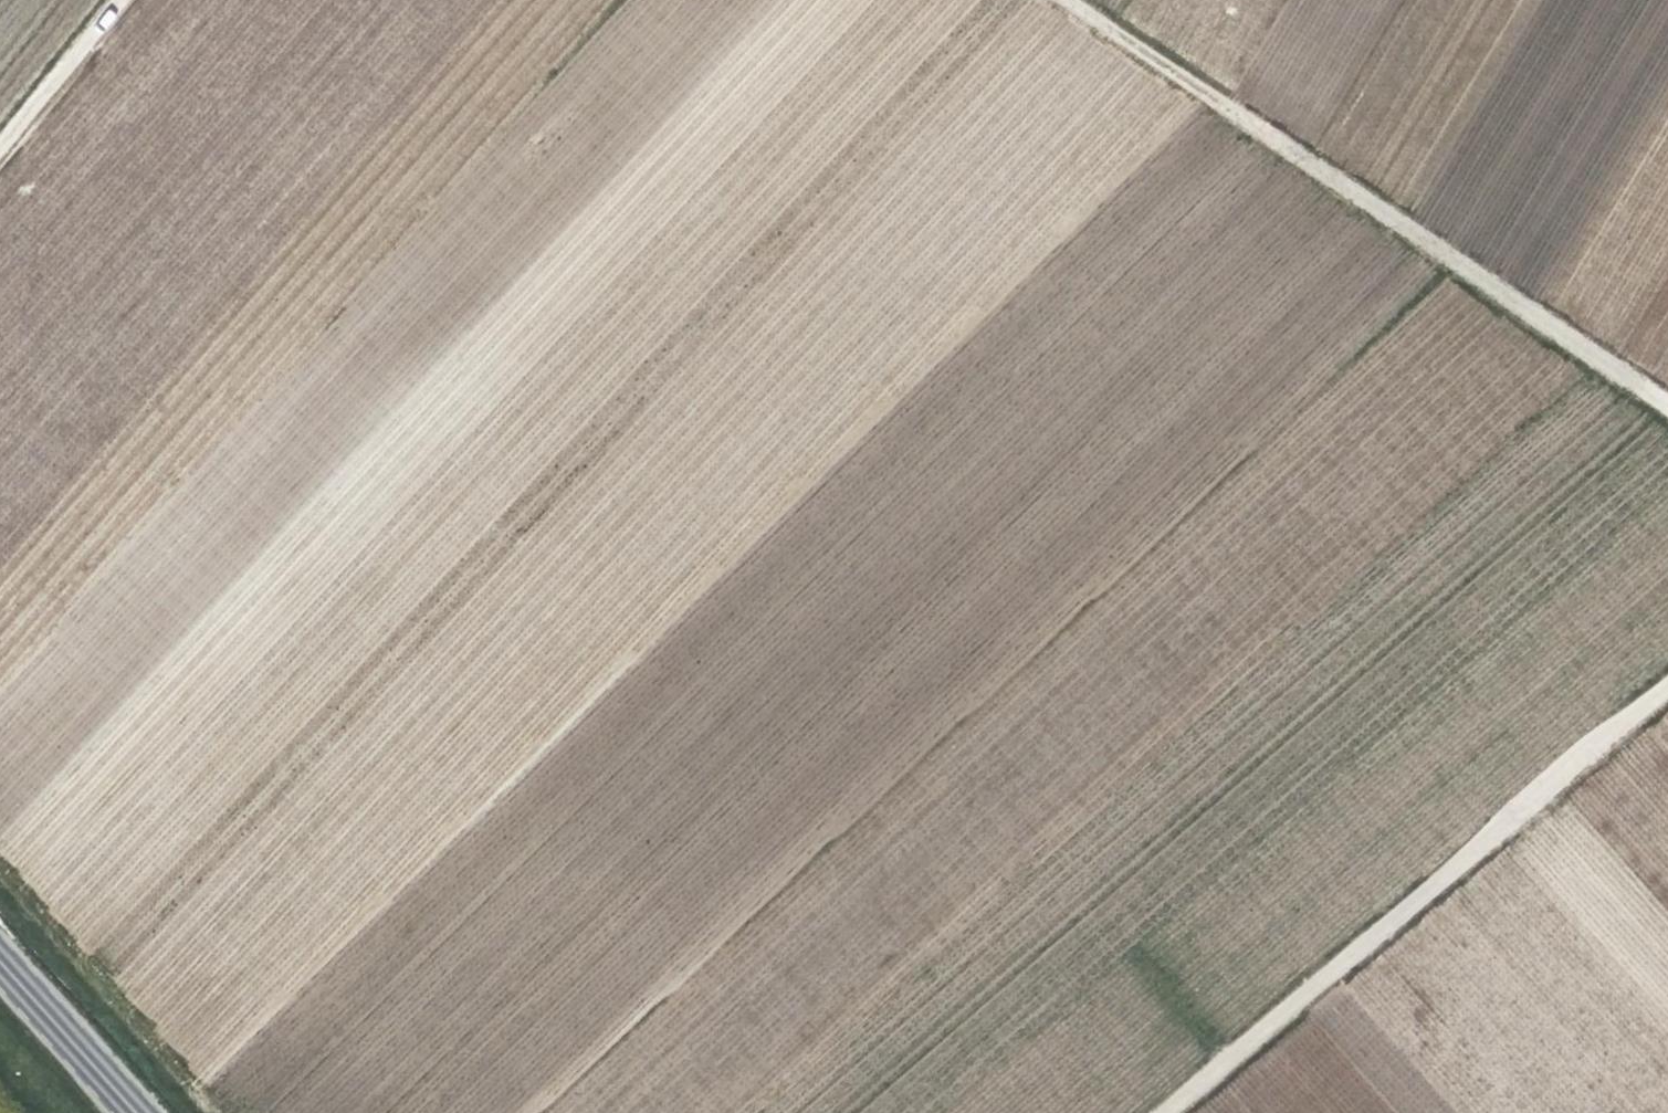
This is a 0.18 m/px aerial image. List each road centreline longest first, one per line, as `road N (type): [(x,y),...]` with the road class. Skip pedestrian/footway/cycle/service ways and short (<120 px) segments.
road 1 (track): [(1057,0),(1667,407)]
road 2 (track): [(1667,698),(1174,1112)]
road 3 (secondary): [(0,966),(134,1112)]
road 4 (track): [(119,0),(0,147)]

